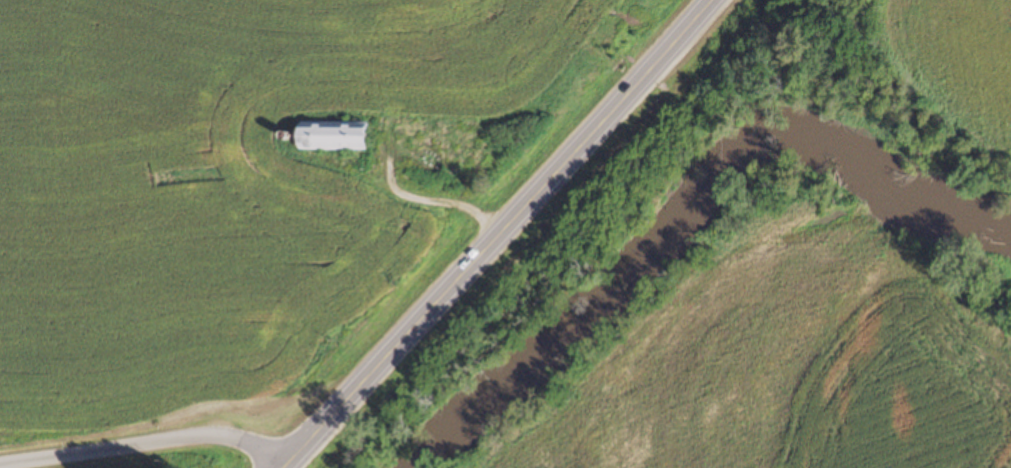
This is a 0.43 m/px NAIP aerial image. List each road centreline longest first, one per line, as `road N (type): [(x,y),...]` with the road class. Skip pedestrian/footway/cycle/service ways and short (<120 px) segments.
road 1 (primary): [(283,467),(710,0)]
road 2 (residential): [(0,466),(220,433),(289,461)]

